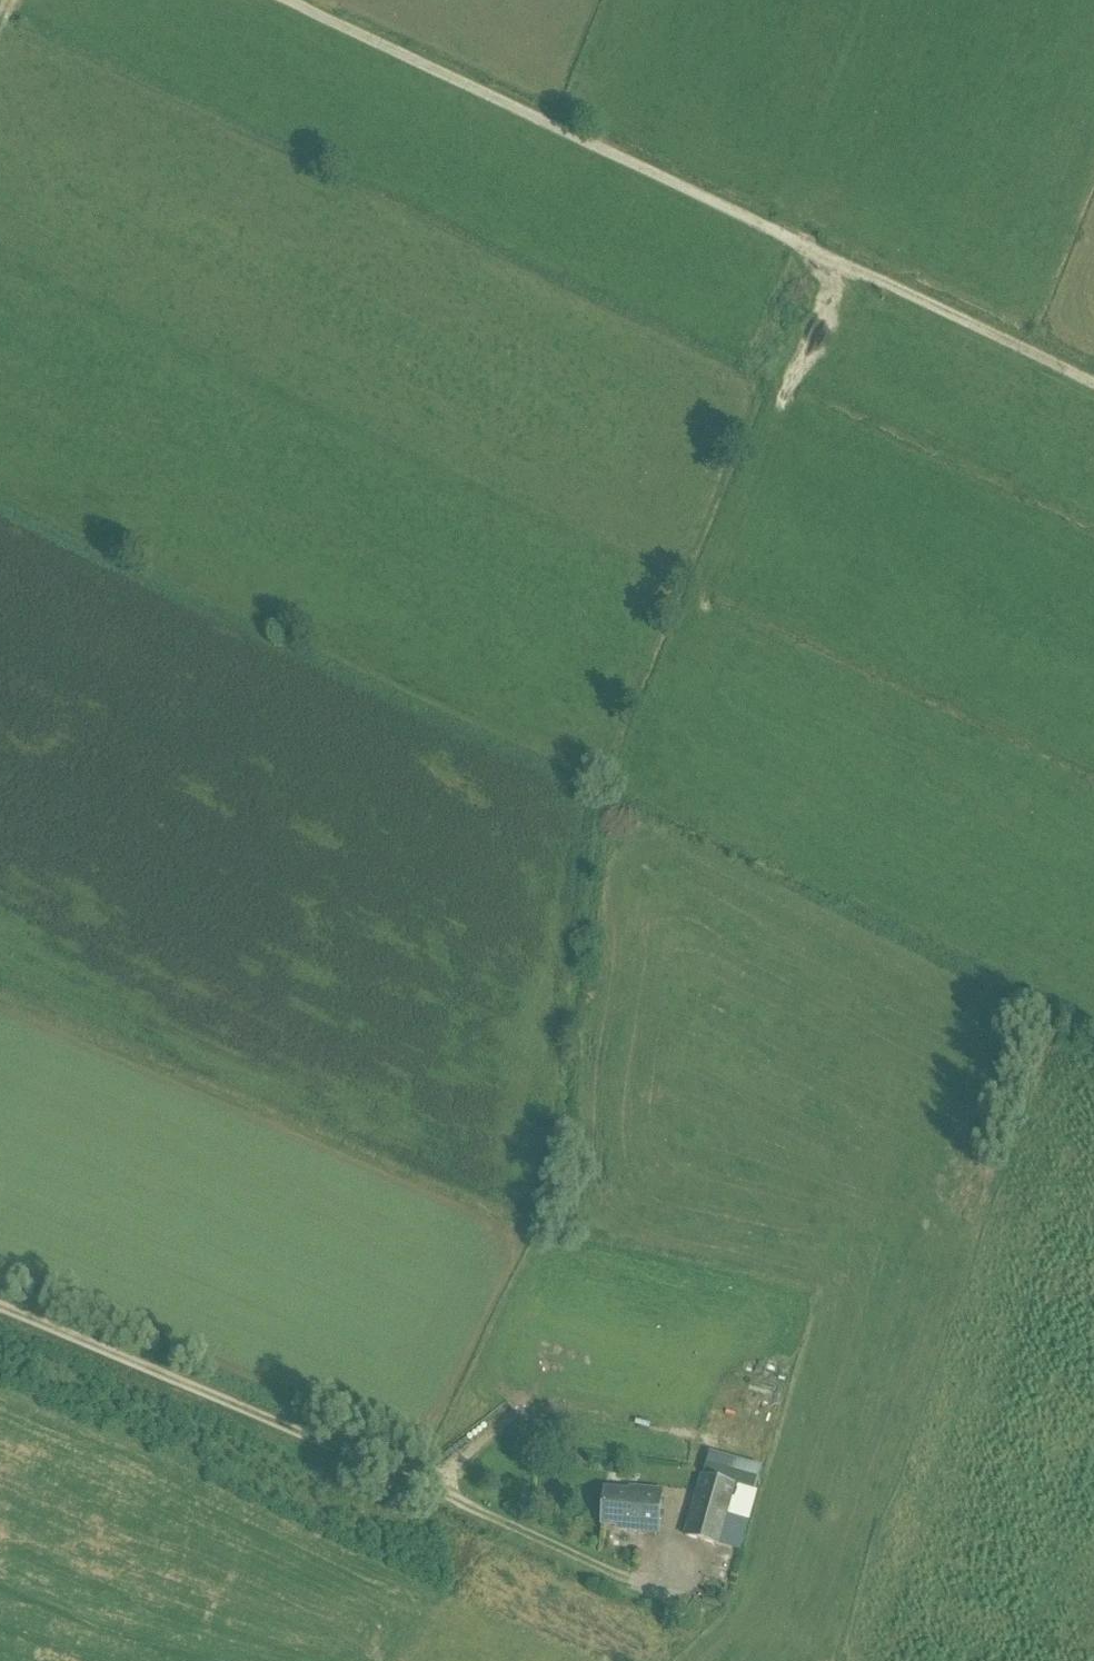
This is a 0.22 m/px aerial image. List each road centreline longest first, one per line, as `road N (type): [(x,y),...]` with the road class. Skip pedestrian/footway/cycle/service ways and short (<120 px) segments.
road 1 (track): [(818,1660),(0,1305)]
road 2 (track): [(469,1507),(480,1629),(493,1660)]

